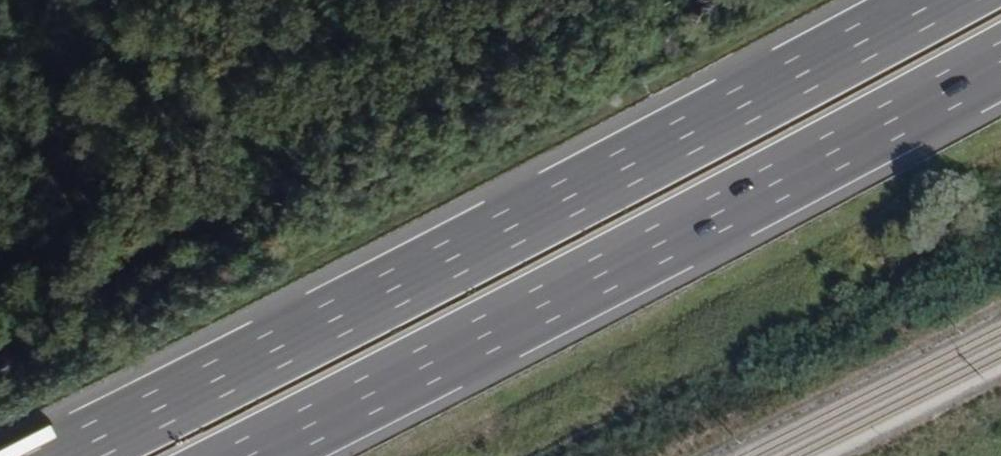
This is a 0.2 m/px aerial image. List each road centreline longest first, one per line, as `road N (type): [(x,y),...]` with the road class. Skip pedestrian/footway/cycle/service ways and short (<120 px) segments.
road 1 (motorway): [(936,0),(62,455)]
road 2 (motorway): [(253,455),(1000,63)]

